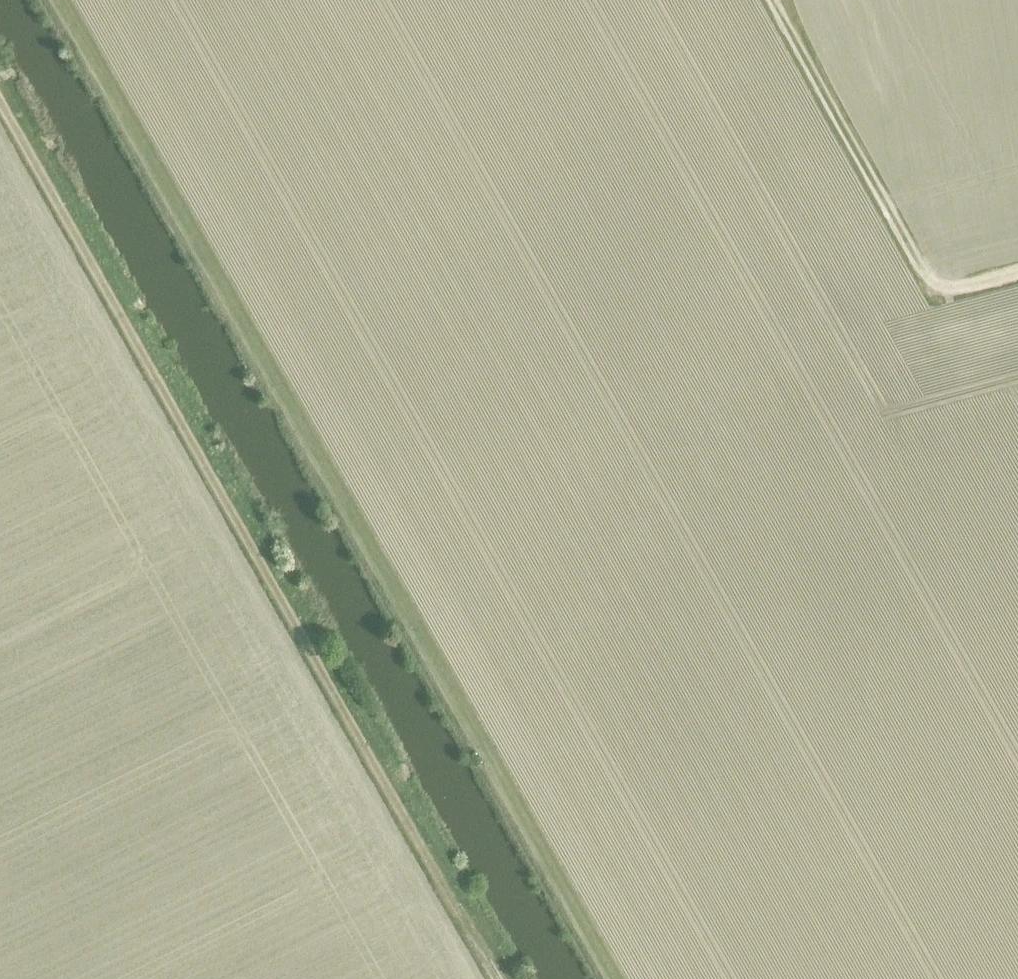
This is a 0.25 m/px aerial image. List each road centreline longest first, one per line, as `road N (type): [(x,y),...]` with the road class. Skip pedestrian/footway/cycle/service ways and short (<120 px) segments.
road 1 (track): [(774,0),(937,287),(1017,275)]

